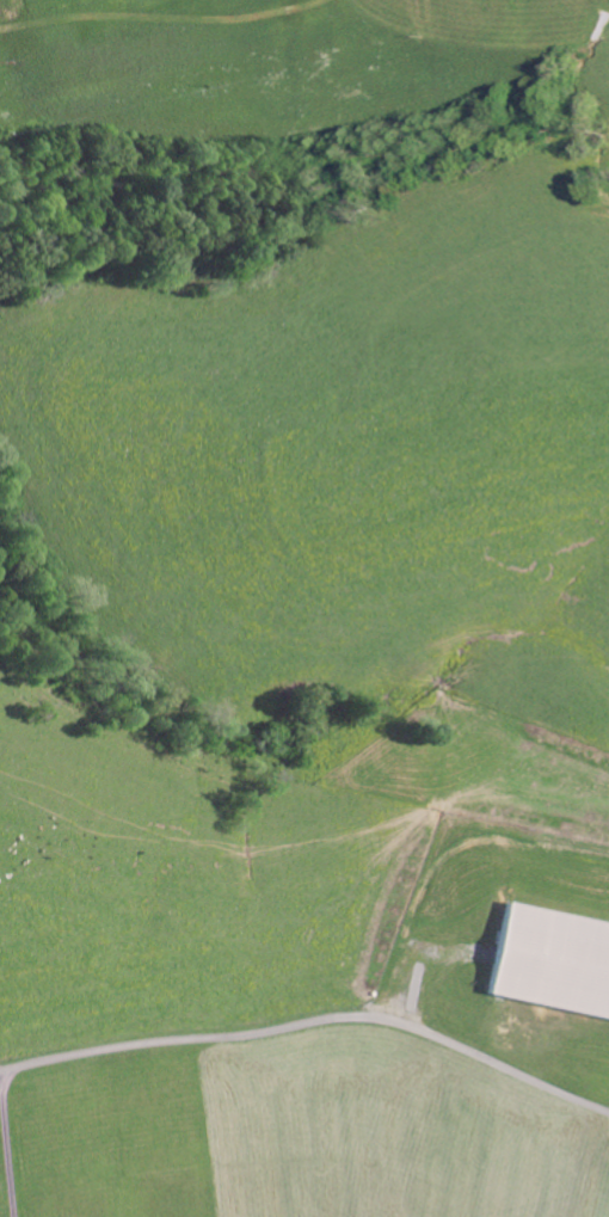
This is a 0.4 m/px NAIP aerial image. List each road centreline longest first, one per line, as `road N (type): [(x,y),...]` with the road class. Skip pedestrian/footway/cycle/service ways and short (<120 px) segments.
road 1 (residential): [(0,1072),(147,1044),(381,1020),(608,1113)]

